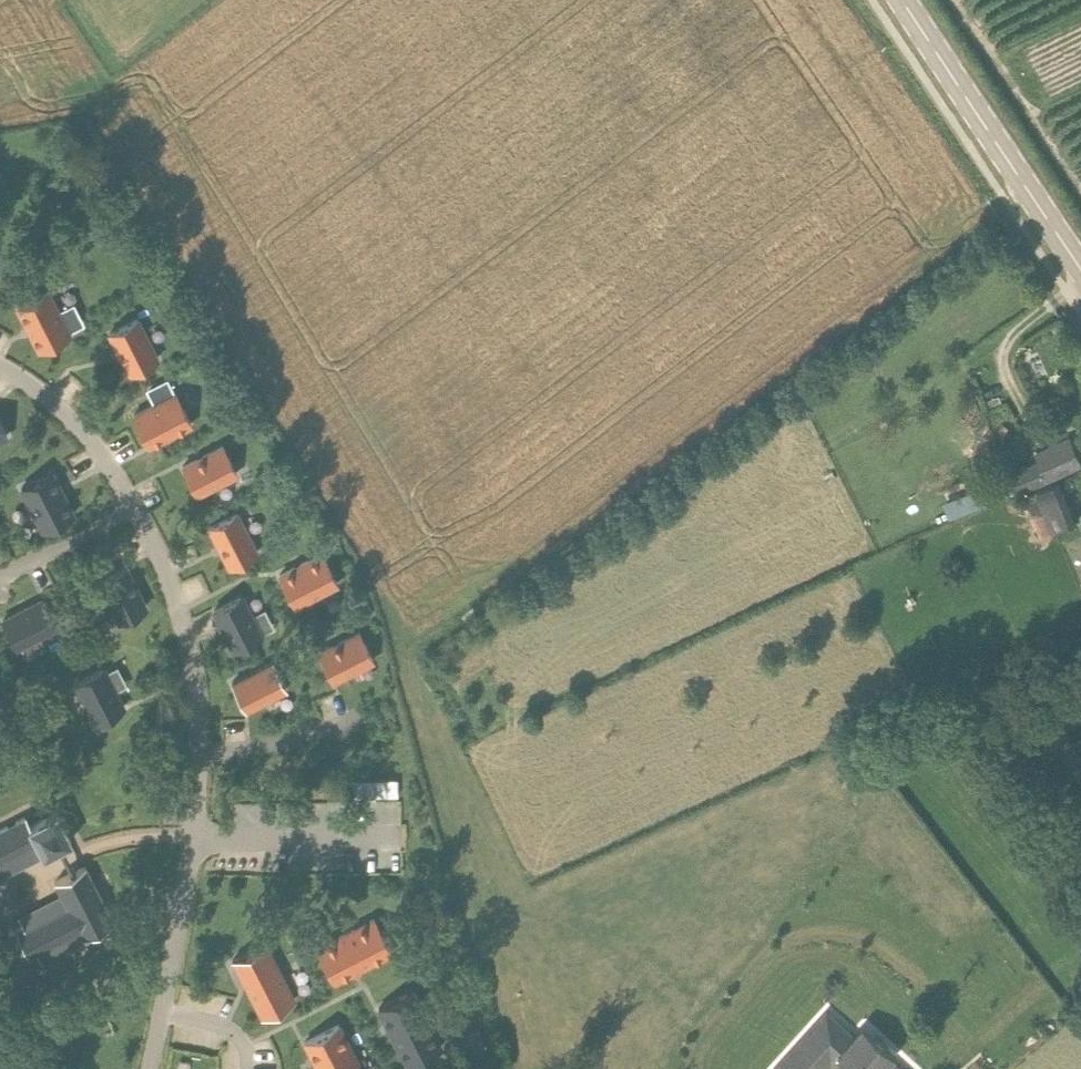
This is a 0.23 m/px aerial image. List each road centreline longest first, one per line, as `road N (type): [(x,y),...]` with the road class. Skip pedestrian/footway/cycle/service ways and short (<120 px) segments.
road 1 (secondary): [(1080,268),(903,0)]

